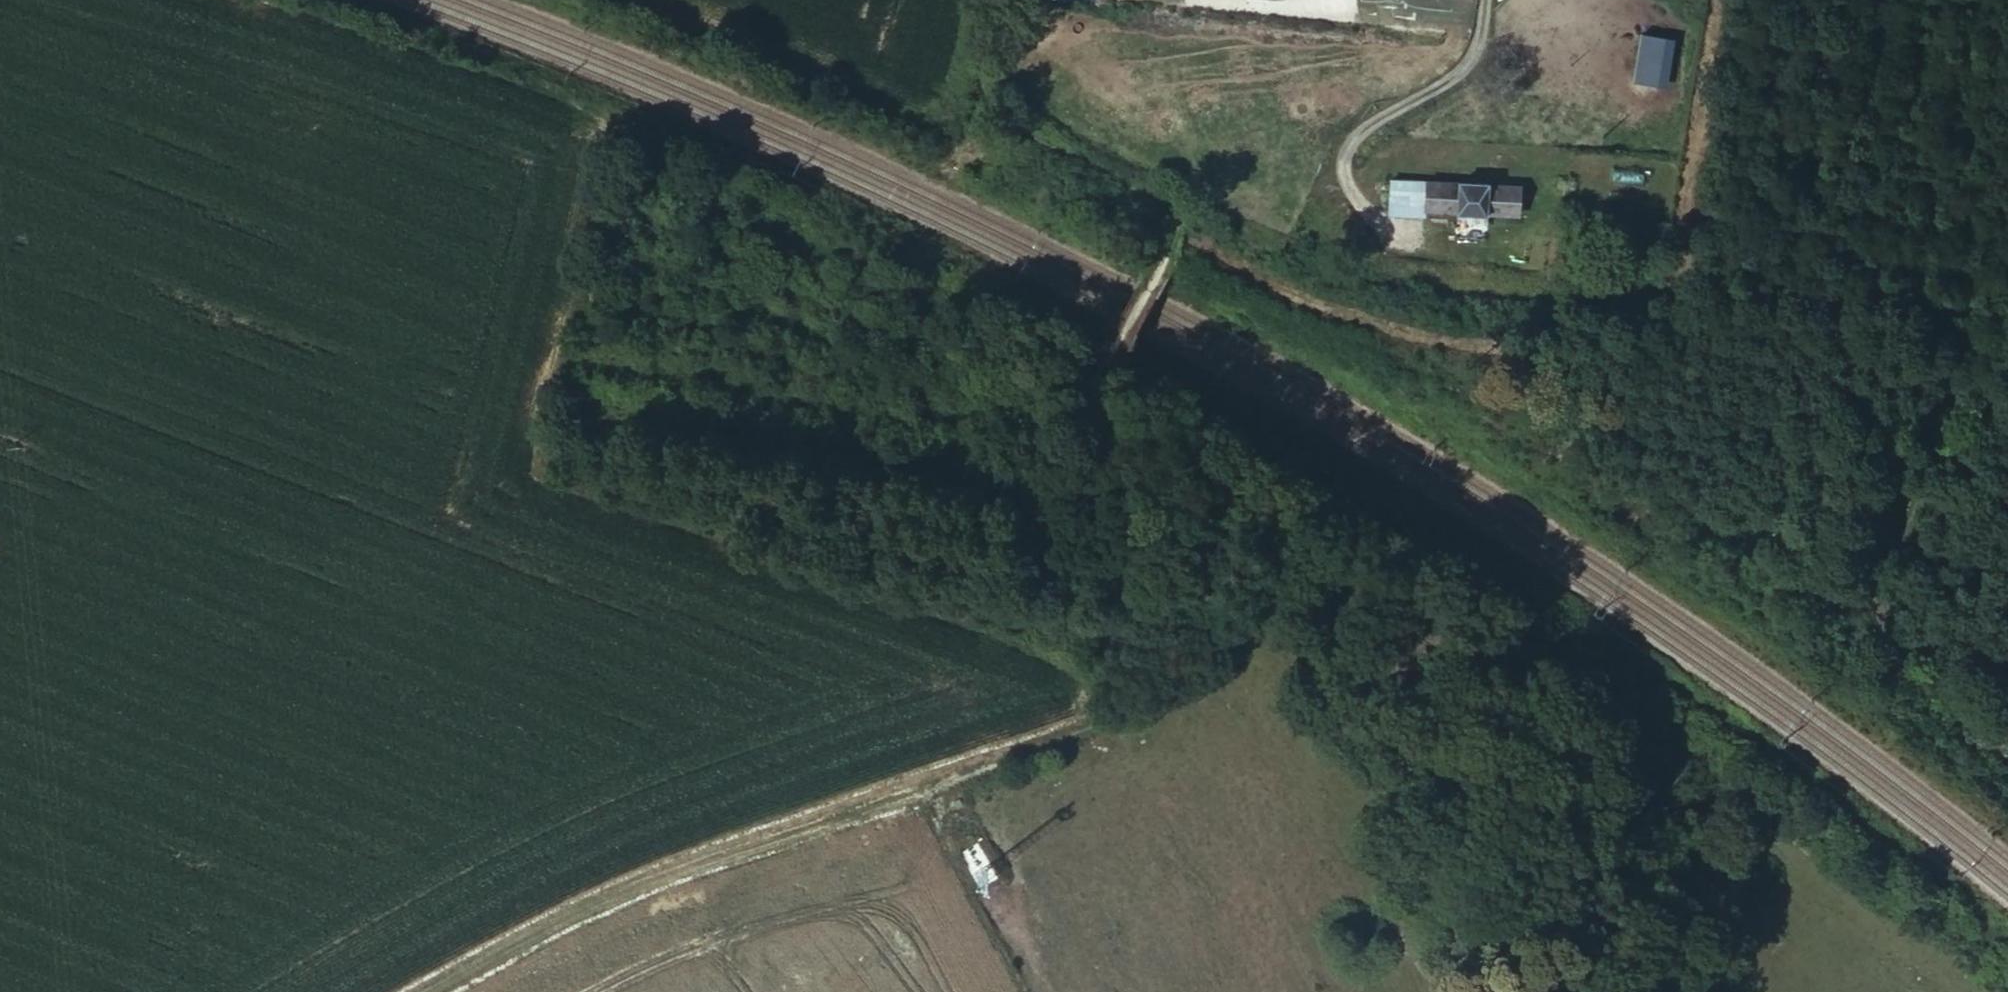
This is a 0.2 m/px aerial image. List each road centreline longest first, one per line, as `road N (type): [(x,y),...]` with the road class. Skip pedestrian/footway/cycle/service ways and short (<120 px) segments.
road 1 (track): [(1486,0),(1472,65),(1364,134),(1348,160),(1345,193)]

